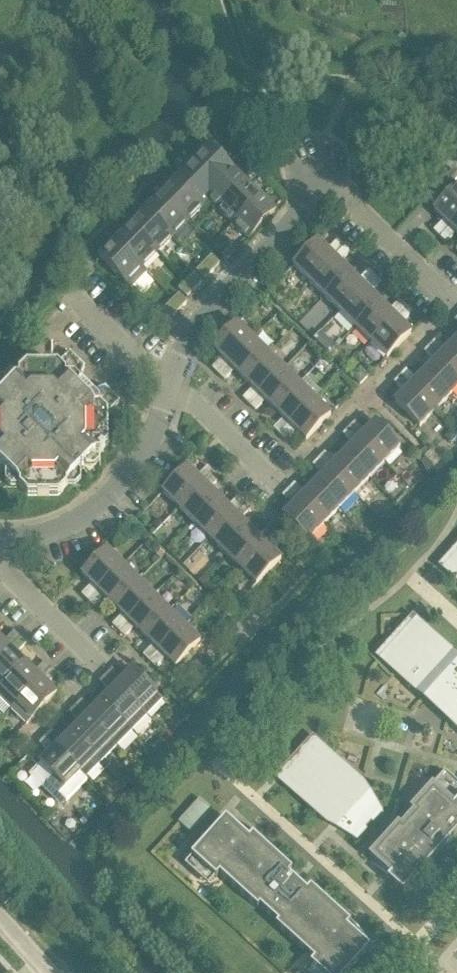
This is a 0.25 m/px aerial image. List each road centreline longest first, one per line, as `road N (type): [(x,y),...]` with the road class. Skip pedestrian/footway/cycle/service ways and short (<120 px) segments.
road 1 (residential): [(0,537),(83,520),(124,485),(153,436),(195,329),(305,207),(318,163)]

